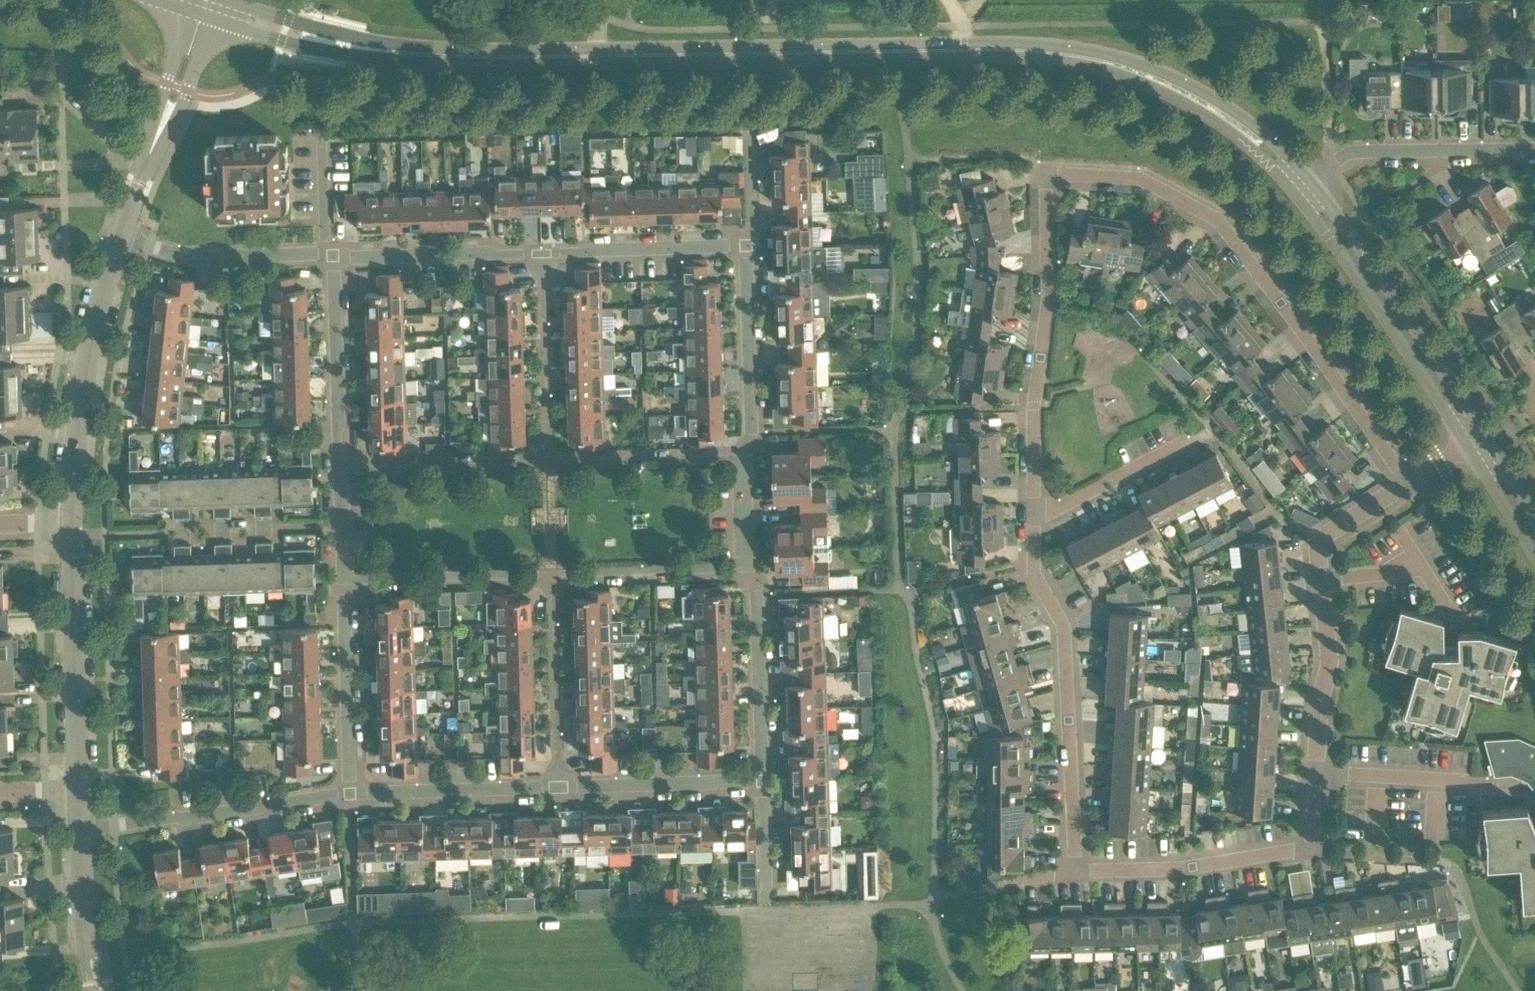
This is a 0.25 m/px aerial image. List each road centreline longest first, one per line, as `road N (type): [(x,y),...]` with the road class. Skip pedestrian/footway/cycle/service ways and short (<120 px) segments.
road 1 (tertiary): [(1302,186),(1211,105),(1158,78),(1070,55),(432,54),(317,38),(202,2)]
road 2 (residential): [(1410,484),(1292,305),(1210,213),(1158,184),(1107,170),(1047,174),(1049,289),(1034,522)]
road 3 (residential): [(1034,522),(1034,553),(1069,647),(1078,871),(1189,868),(1311,851),(1317,775)]
road 4 (residential): [(766,786),(352,797)]
road 5 (residential): [(343,463),(756,454)]
road 6 (residential): [(347,585),(760,579)]
road 7 (residential): [(750,242),(338,253)]
road 8 (residential): [(1317,775),(1329,637),(1325,541),(1410,484)]
road 9 (tertiary): [(1477,442),(1302,186)]
road 10 (residential): [(72,524),(79,431),(125,243)]
road 11 (residential): [(352,797),(80,831)]
road 12 (residential): [(76,786),(72,524)]
road 13 (residential): [(125,243),(202,2)]
road 14 (residential): [(338,253),(125,243)]
road 15 (residential): [(756,454),(750,242)]
road 16 (residential): [(352,797),(347,585)]
road 17 (residential): [(343,463),(338,253)]
road 18 (residential): [(766,786),(760,579)]
road 19 (residential): [(1534,148),(1360,151),(1335,163)]
road 20 (residential): [(1034,522),(1207,436)]
road 21 (residential): [(101,990),(80,831)]
road 22 (residential): [(760,579),(756,454)]
road 23 (residential): [(347,585),(343,463)]
road 24 (residential): [(1438,781),(1317,775)]

